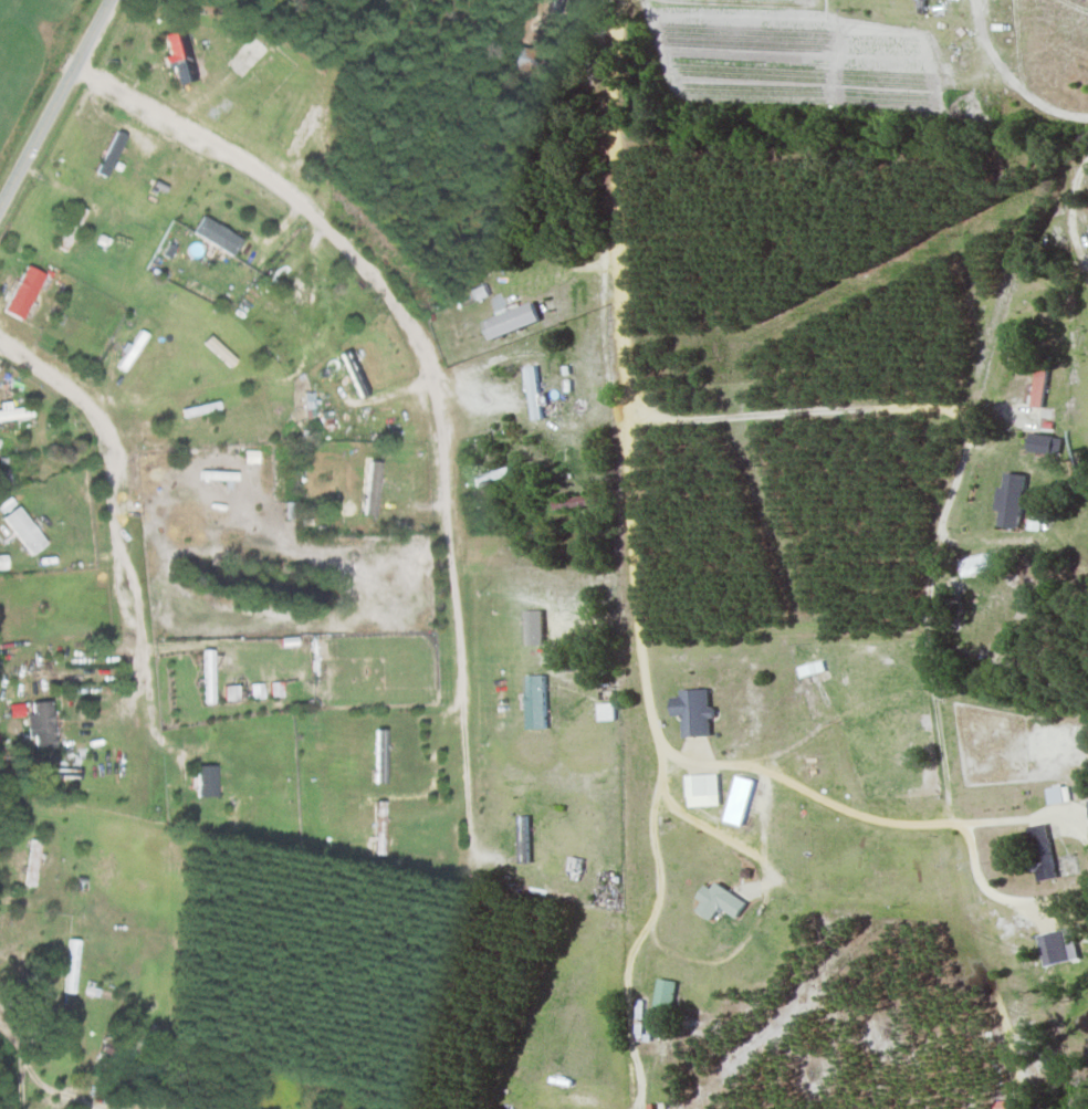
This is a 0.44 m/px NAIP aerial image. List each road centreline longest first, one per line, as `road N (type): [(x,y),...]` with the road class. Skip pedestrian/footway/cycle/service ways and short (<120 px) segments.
road 1 (residential): [(469,843),(442,458),(429,358),(412,324),(327,231),(257,171),(73,67)]
road 2 (residential): [(615,0),(604,111),(604,381),(625,467),(648,720),(667,744)]
road 3 (residential): [(0,348),(46,372),(86,406),(113,450),(134,559)]
road 4 (tertiary): [(111,0),(0,205)]

